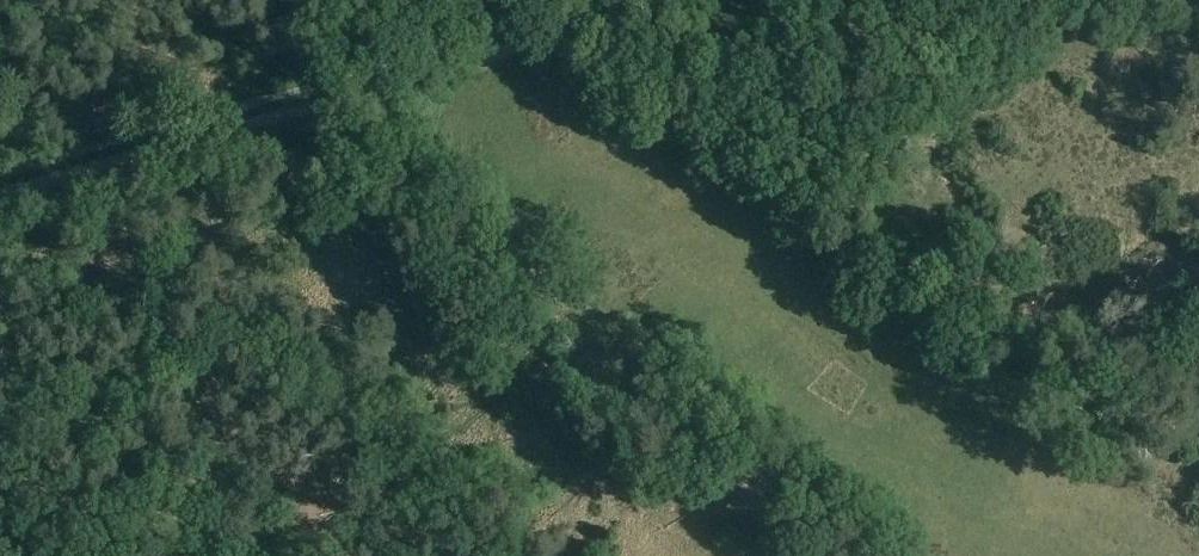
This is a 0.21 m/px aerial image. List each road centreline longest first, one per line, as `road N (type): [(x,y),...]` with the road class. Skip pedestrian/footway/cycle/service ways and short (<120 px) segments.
road 1 (track): [(0,199),(700,0)]

